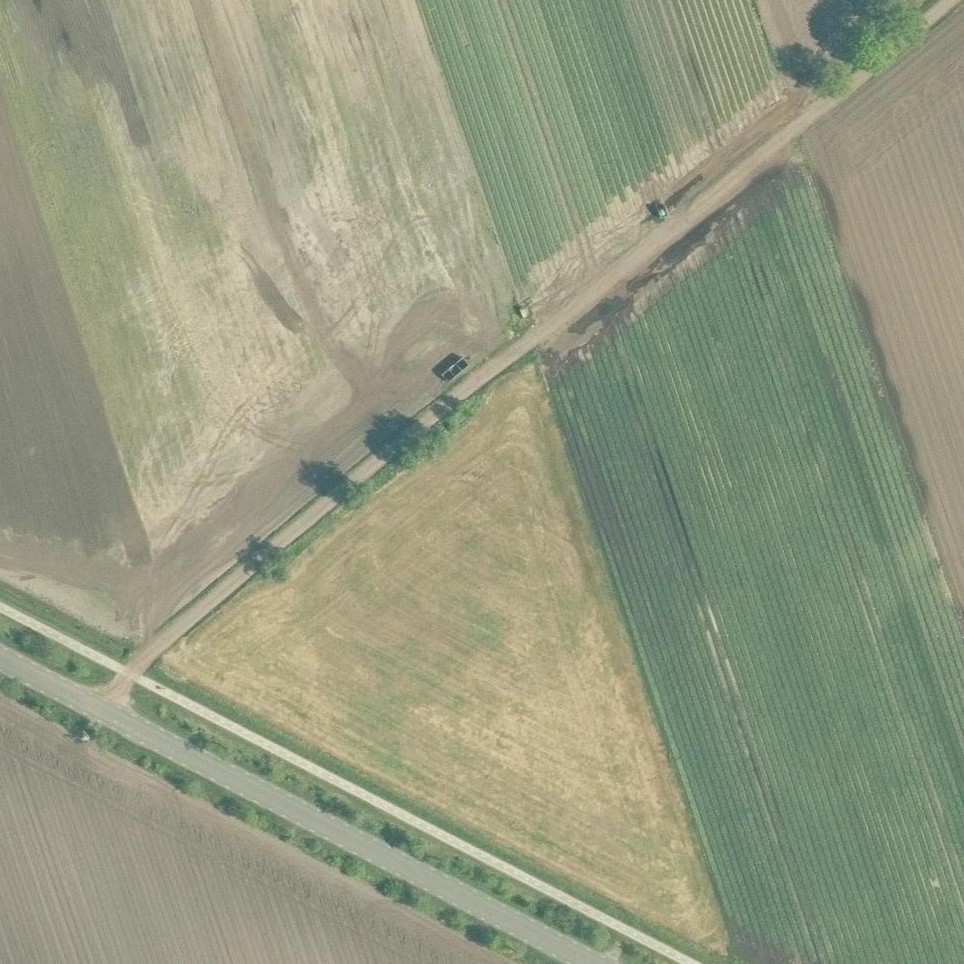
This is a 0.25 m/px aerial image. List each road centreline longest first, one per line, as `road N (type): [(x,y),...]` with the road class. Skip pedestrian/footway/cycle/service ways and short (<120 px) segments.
road 1 (track): [(129,673),(462,392),(951,0)]
road 2 (tertiary): [(594,963),(0,658)]

